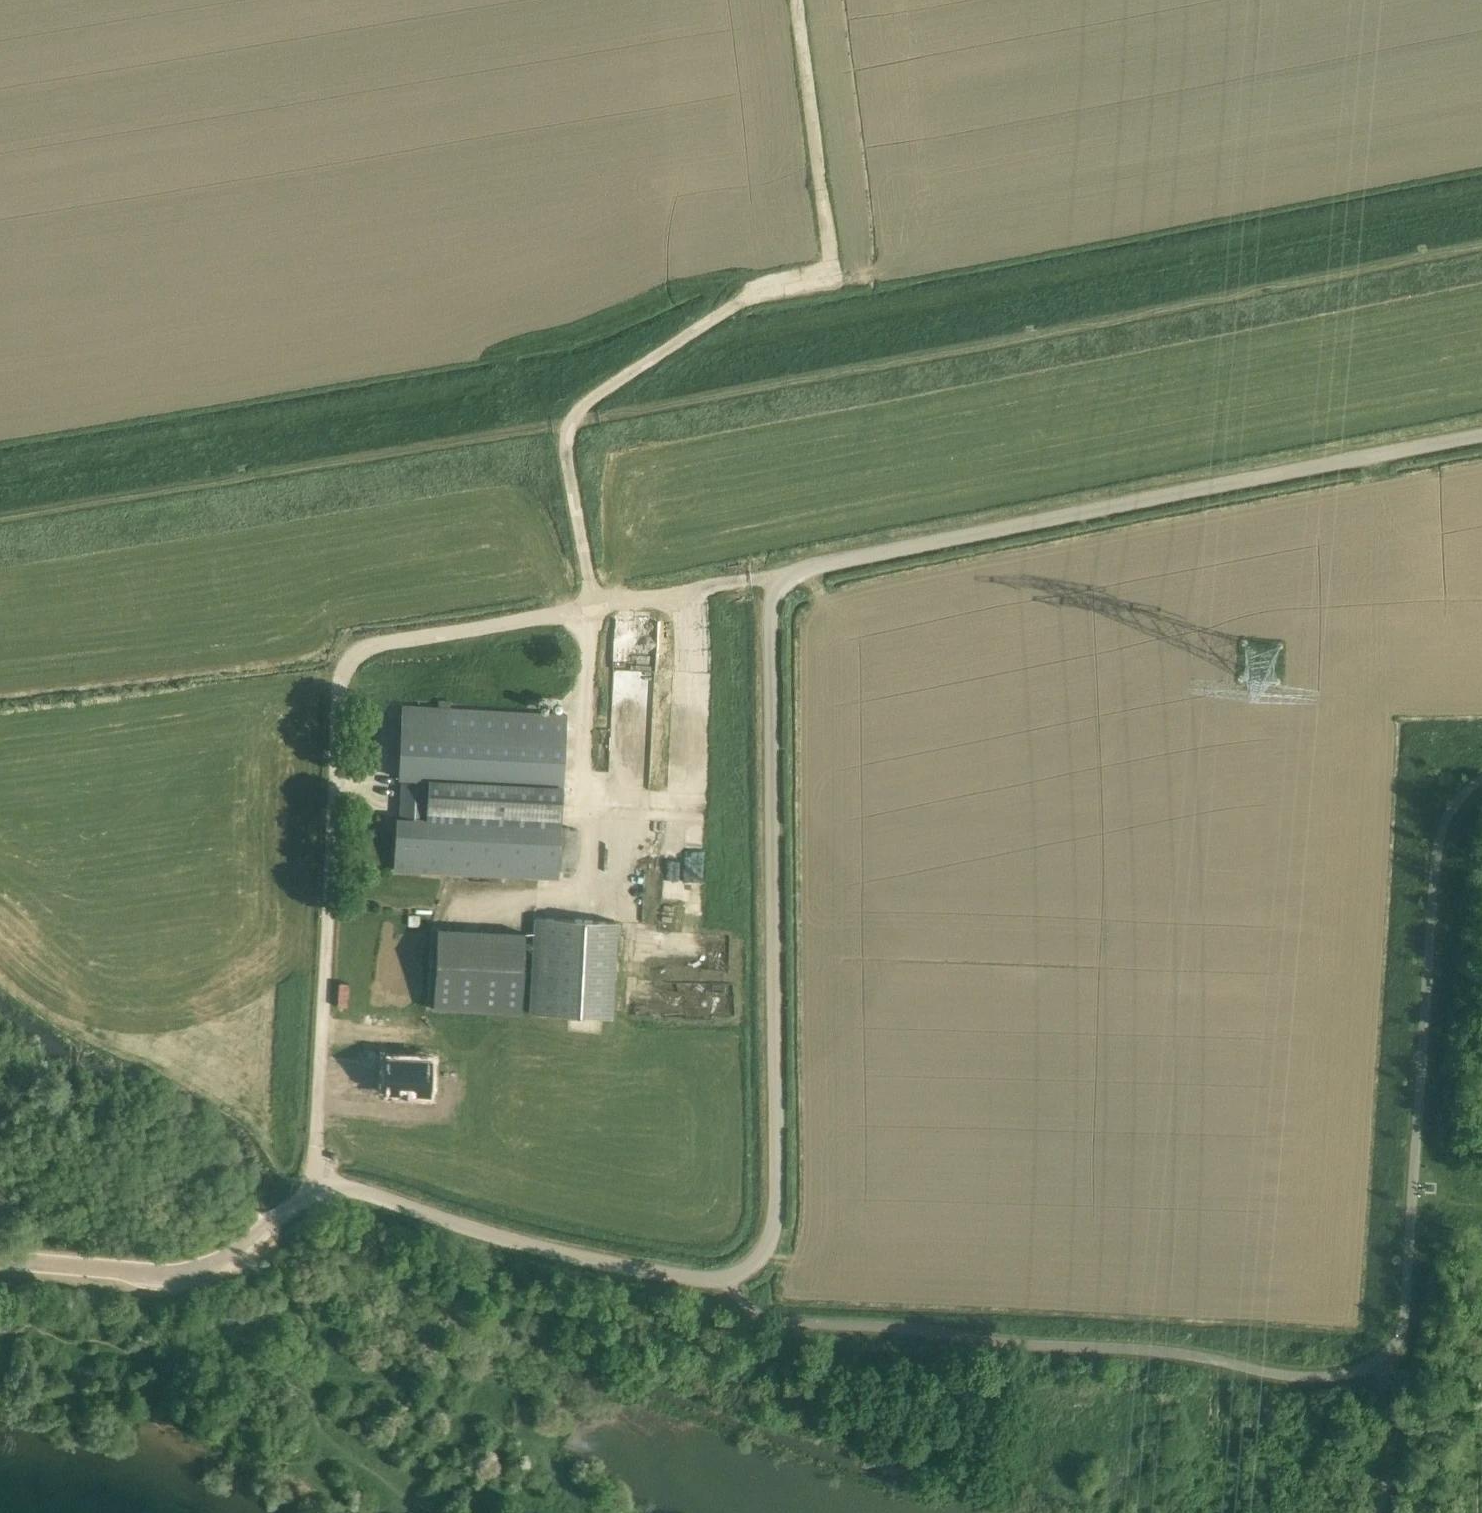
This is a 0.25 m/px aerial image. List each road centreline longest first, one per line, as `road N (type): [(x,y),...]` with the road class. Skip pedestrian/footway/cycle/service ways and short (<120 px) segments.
road 1 (unclassified): [(0,1259),(157,1273),(208,1267),(245,1248),(309,1195),(343,1190),(612,1266),(713,1283),(741,1275),(766,1253),(778,1201),(770,628),(786,578),(1481,438)]
road 2 (track): [(319,1190),(329,844),(337,697),(349,661),(372,646),(595,609)]
road 3 (track): [(595,609),(566,462),(571,422),(597,397),(761,293),(829,278),(797,0)]
road 4 (track): [(786,578),(595,609)]

